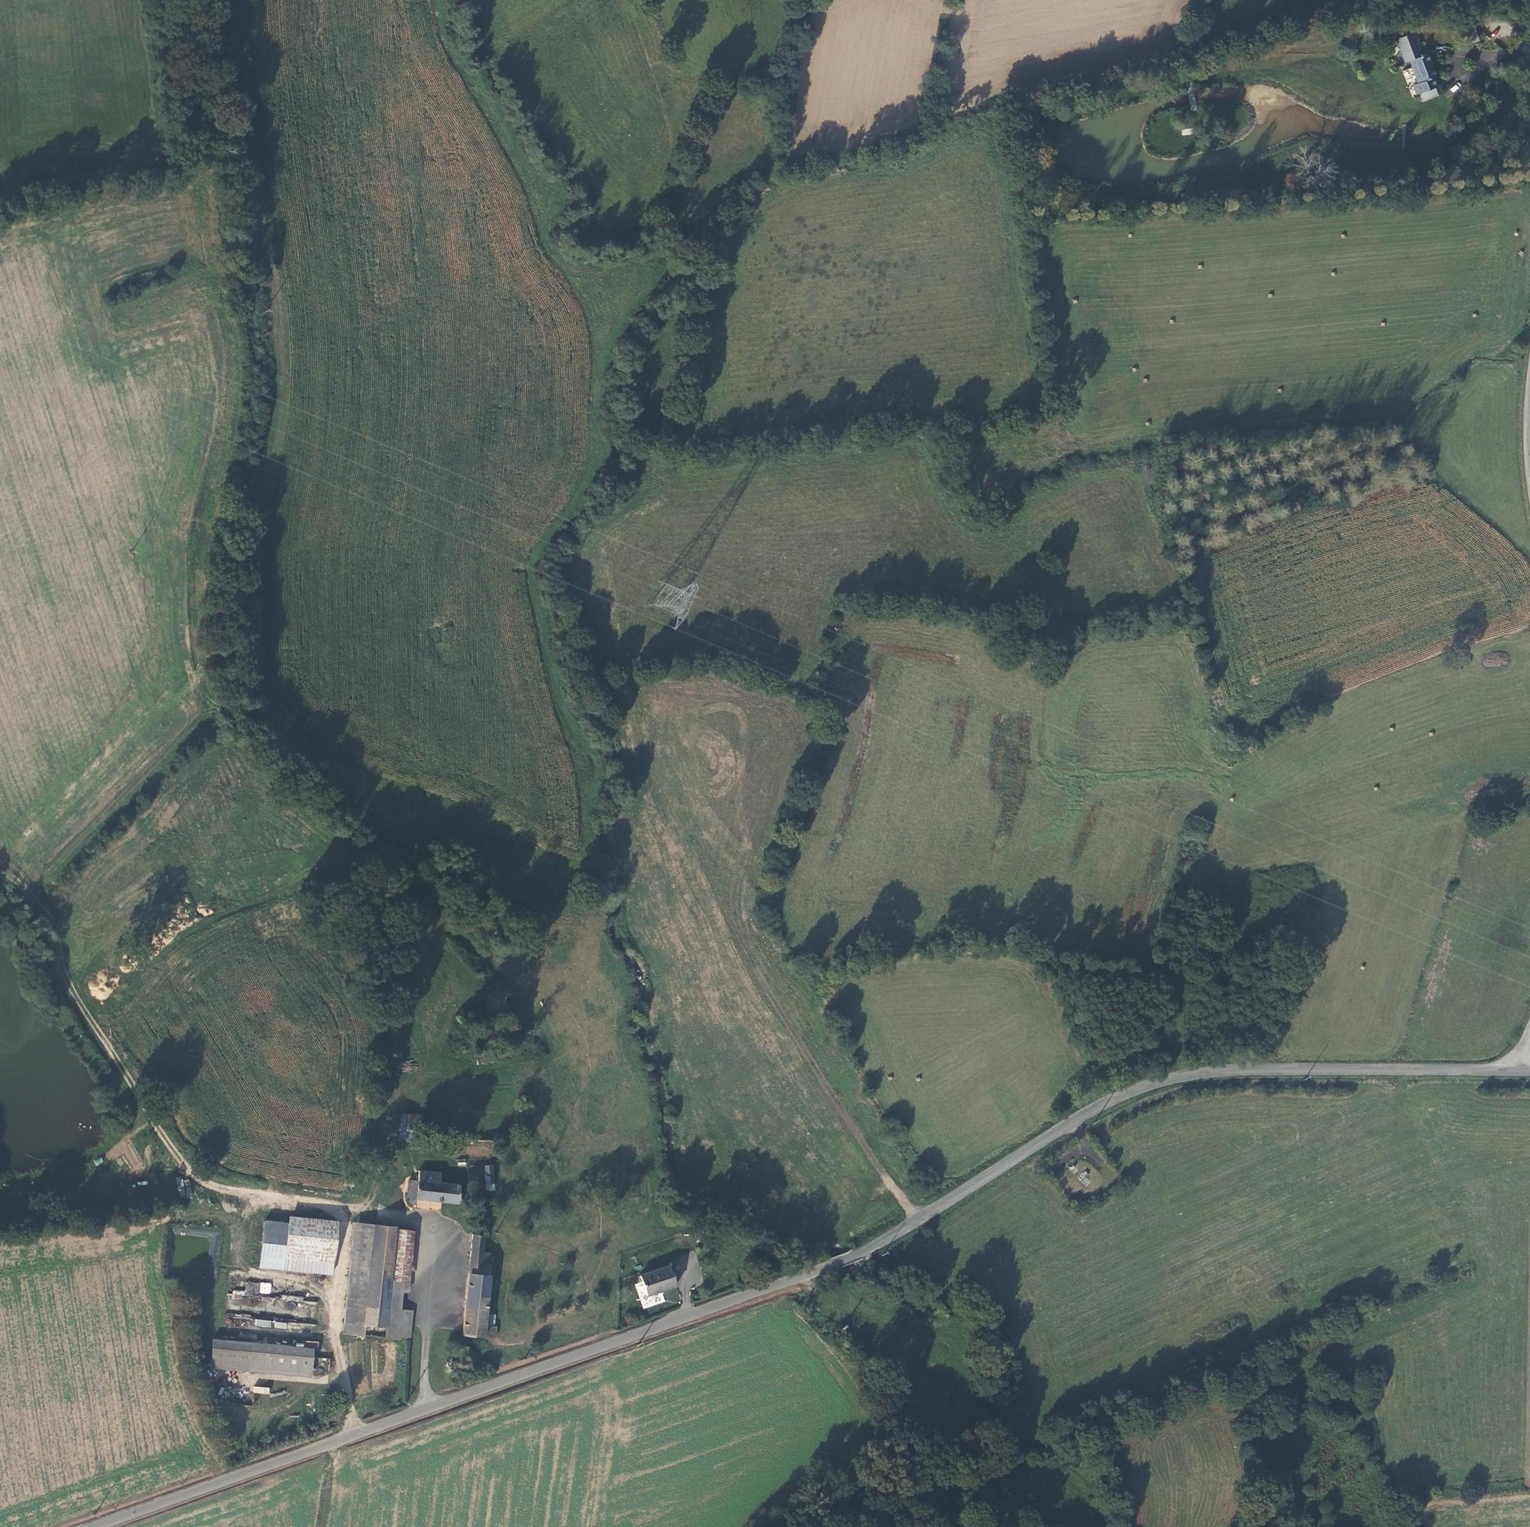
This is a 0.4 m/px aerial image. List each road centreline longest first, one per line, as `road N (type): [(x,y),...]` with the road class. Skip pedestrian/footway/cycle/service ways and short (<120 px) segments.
road 1 (unclassified): [(1518,1067),(1210,1074),(1107,1101),(829,1266),(90,1526)]
road 2 (unclassified): [(1529,362),(1522,457),(1529,501)]

